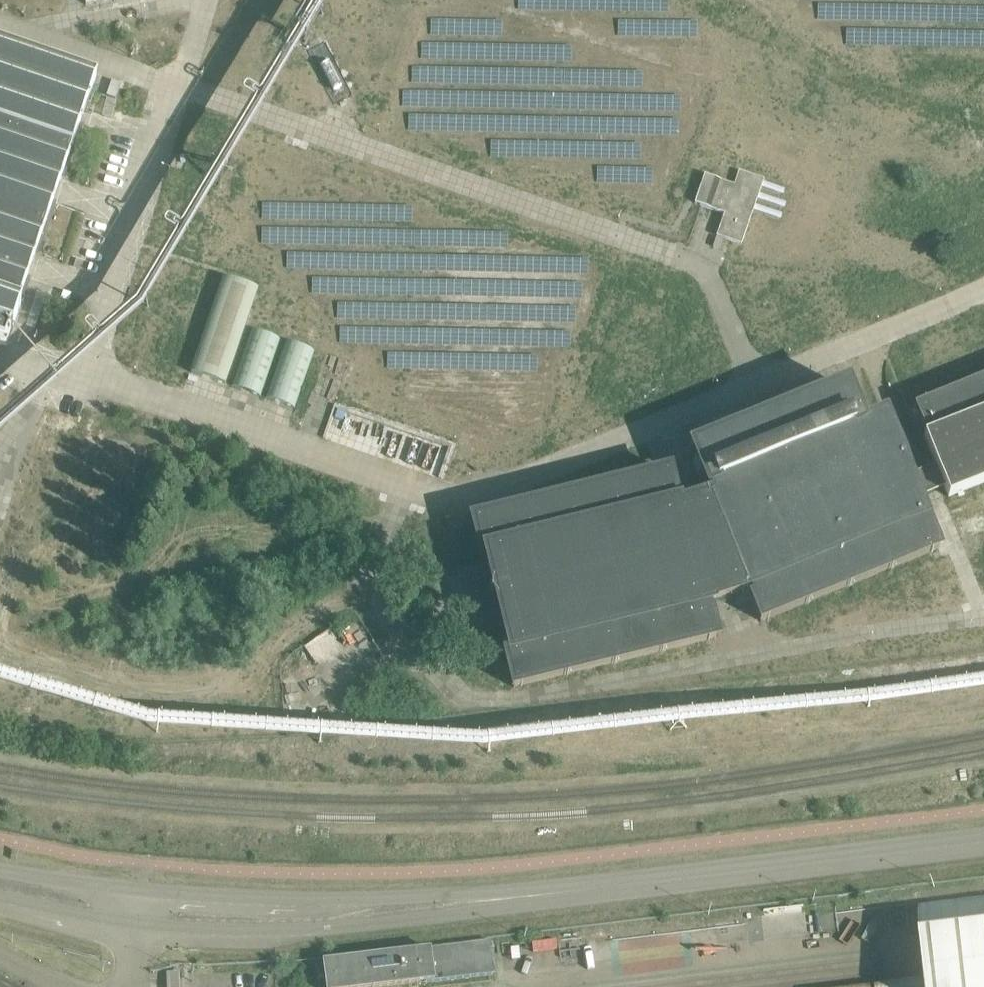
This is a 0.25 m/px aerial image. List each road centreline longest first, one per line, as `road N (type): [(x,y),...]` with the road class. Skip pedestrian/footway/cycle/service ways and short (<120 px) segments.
road 1 (tertiary): [(983,842),(268,924),(149,913),(0,881)]

